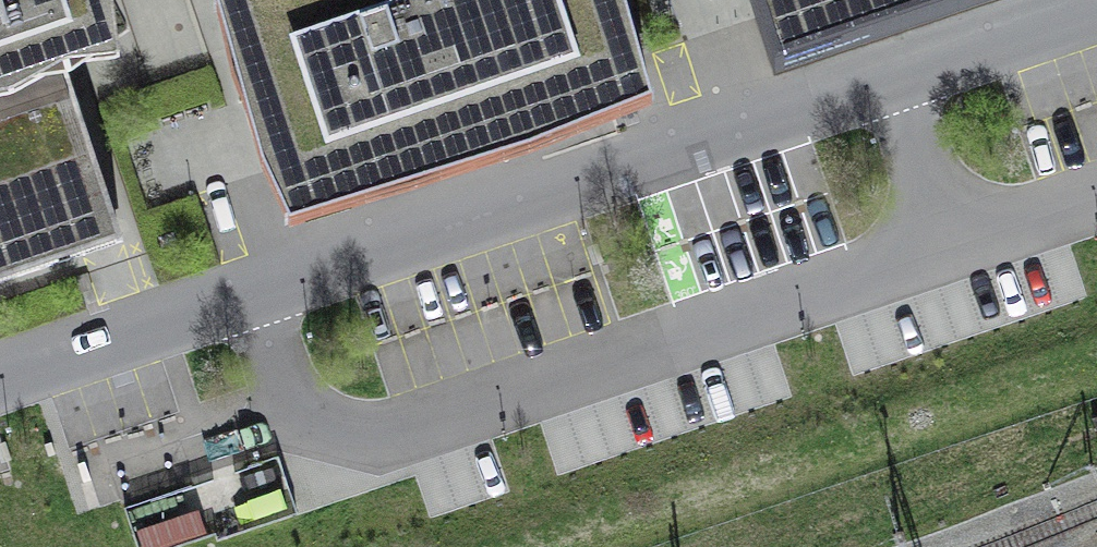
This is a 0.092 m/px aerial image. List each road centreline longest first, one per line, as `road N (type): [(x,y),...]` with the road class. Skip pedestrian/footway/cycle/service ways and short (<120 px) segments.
road 1 (residential): [(242,297),(281,416),(381,440),(942,249)]
road 2 (residential): [(242,297),(887,82)]
road 3 (residential): [(0,379),(242,297)]
road 4 (residential): [(887,82),(1096,12)]
road 5 (residential): [(942,249),(887,82)]
road 6 (residential): [(942,249),(1096,197)]

